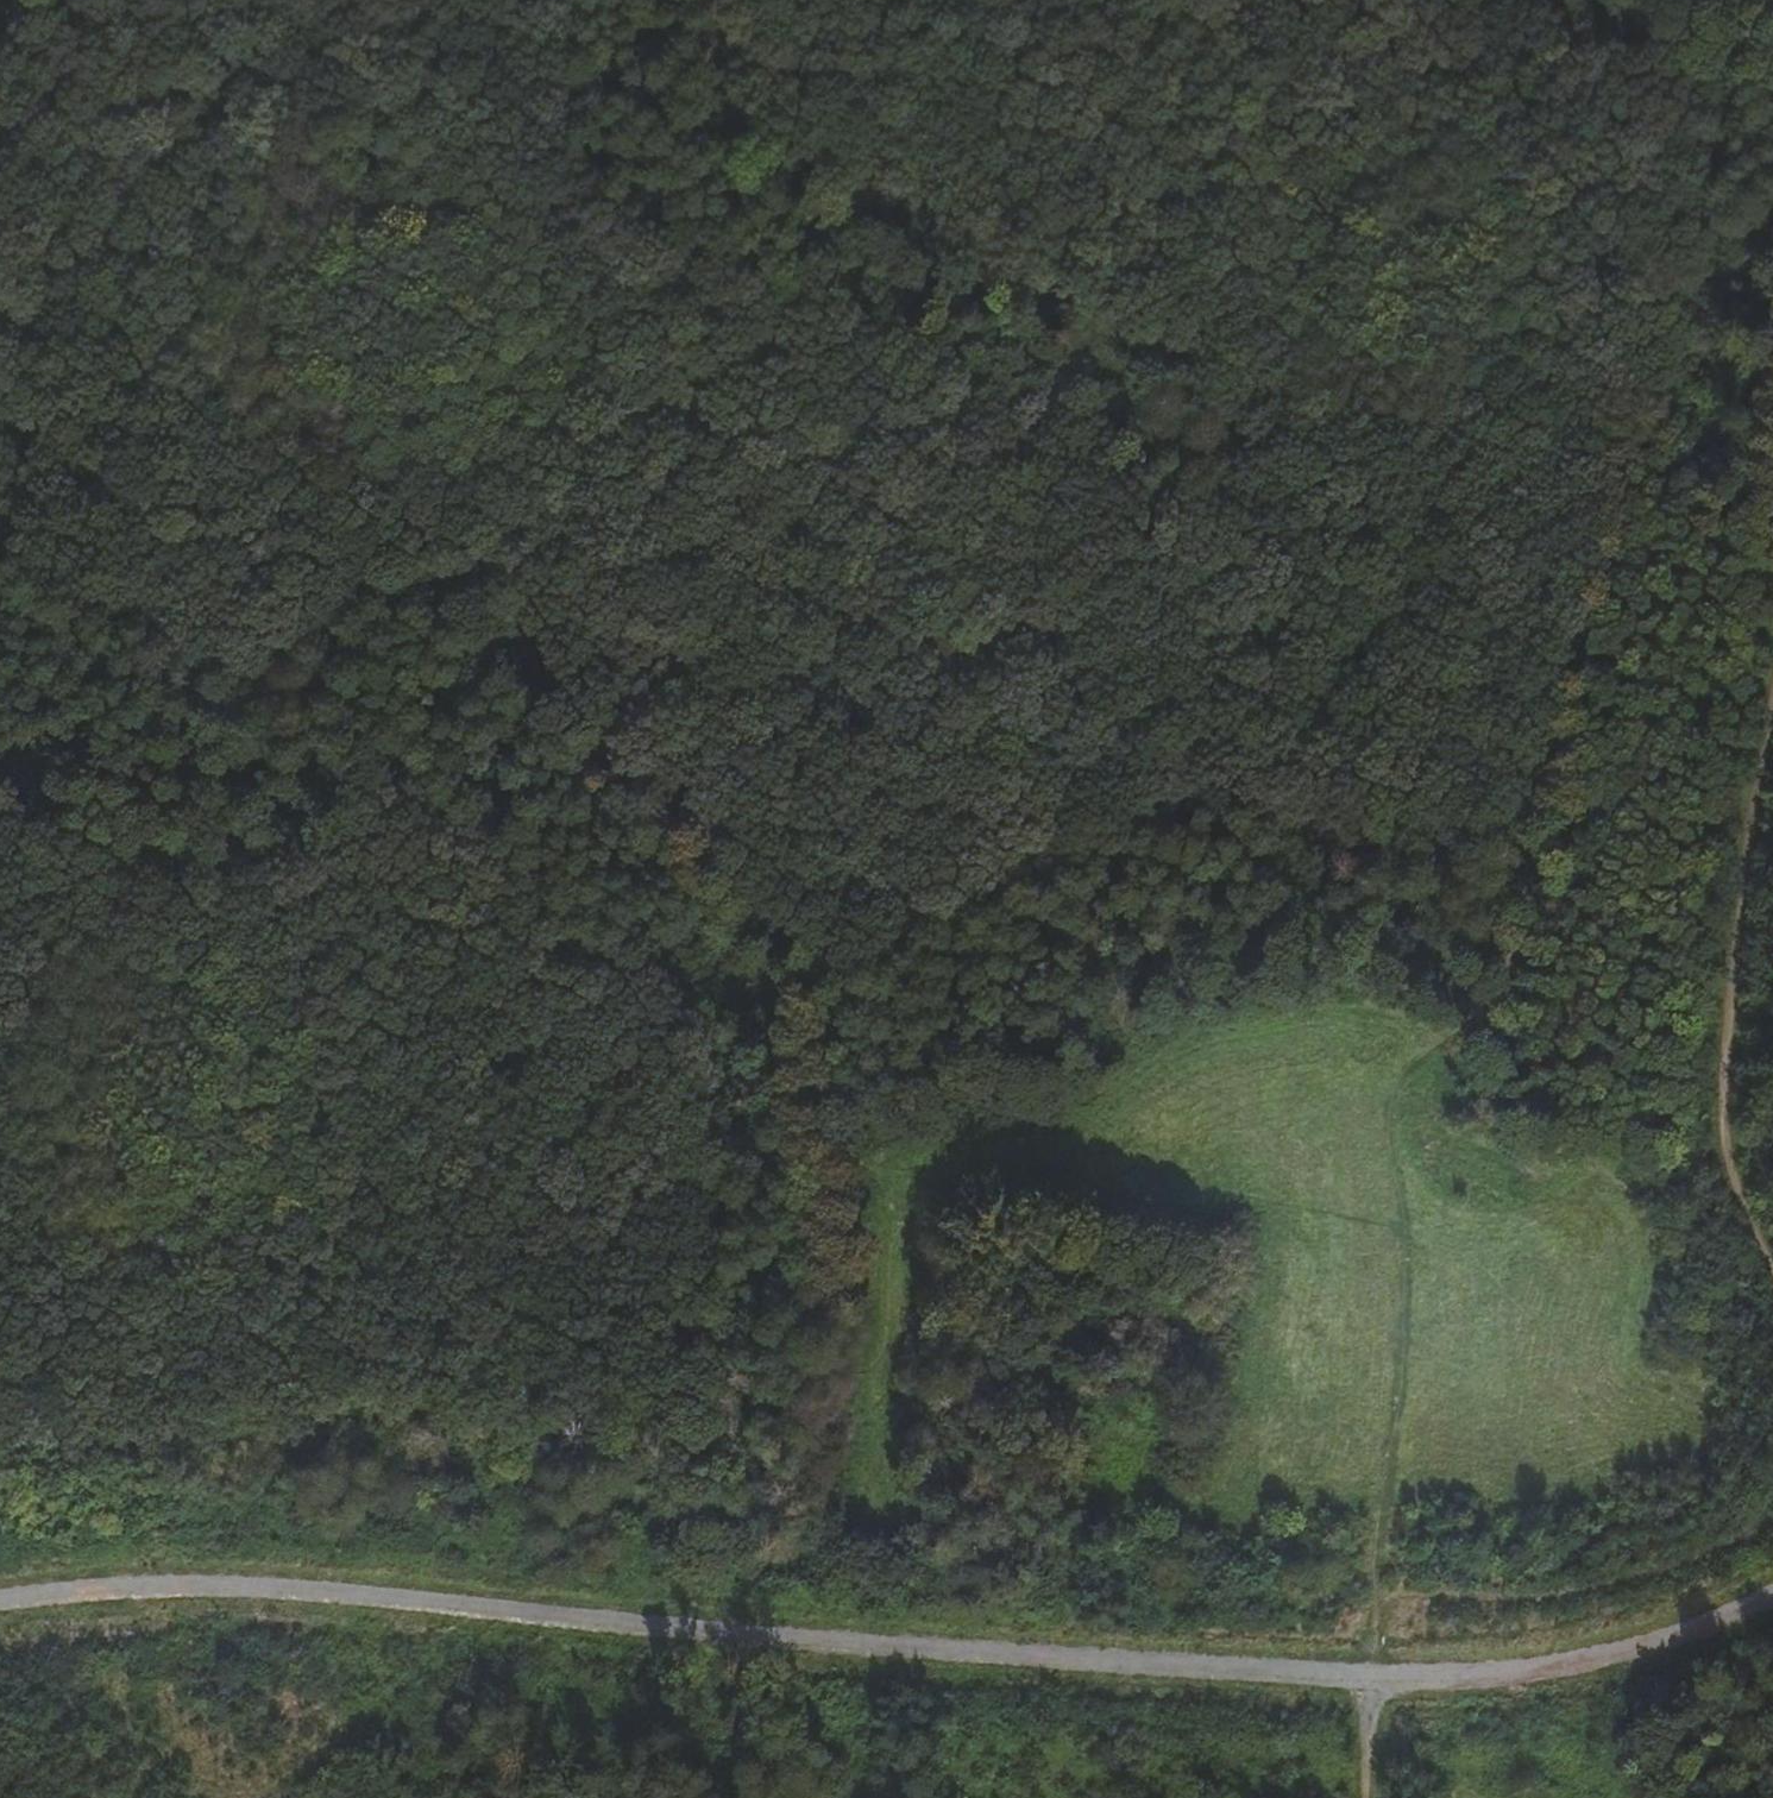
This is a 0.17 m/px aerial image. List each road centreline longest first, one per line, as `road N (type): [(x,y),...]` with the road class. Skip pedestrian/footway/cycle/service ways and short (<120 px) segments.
road 1 (unclassified): [(0,1601),(208,1585),(858,1642),(1377,1676),(1528,1671),(1665,1641),(1772,1590)]
road 2 (track): [(1772,1264),(1734,1177),(1723,1117),(1748,860),(1772,710)]

